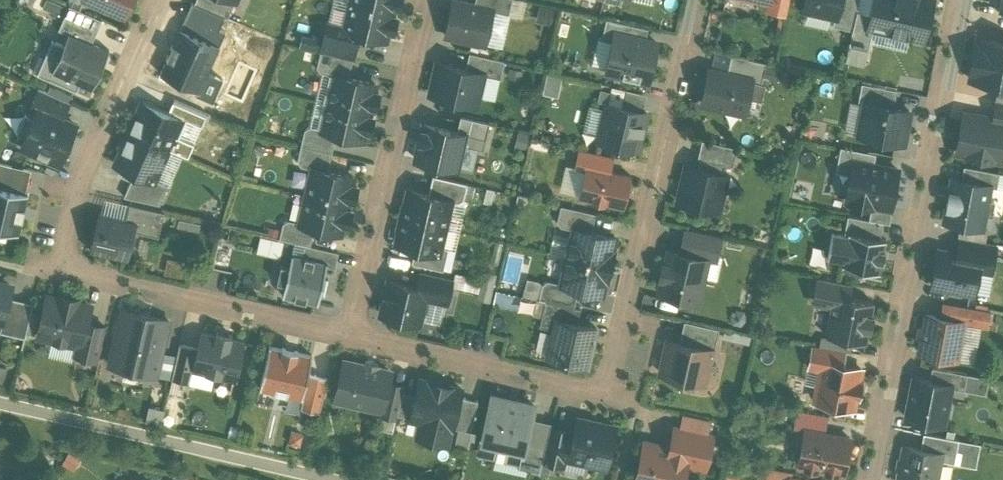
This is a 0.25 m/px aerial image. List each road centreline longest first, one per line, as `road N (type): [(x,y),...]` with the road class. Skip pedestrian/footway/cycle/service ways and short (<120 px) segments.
road 1 (residential): [(350,339),(590,389),(611,385),(700,0)]
road 2 (residential): [(160,0),(66,217),(61,265),(87,281),(350,339)]
road 3 (residential): [(959,0),(869,479)]
road 4 (residential): [(427,0),(350,339)]

